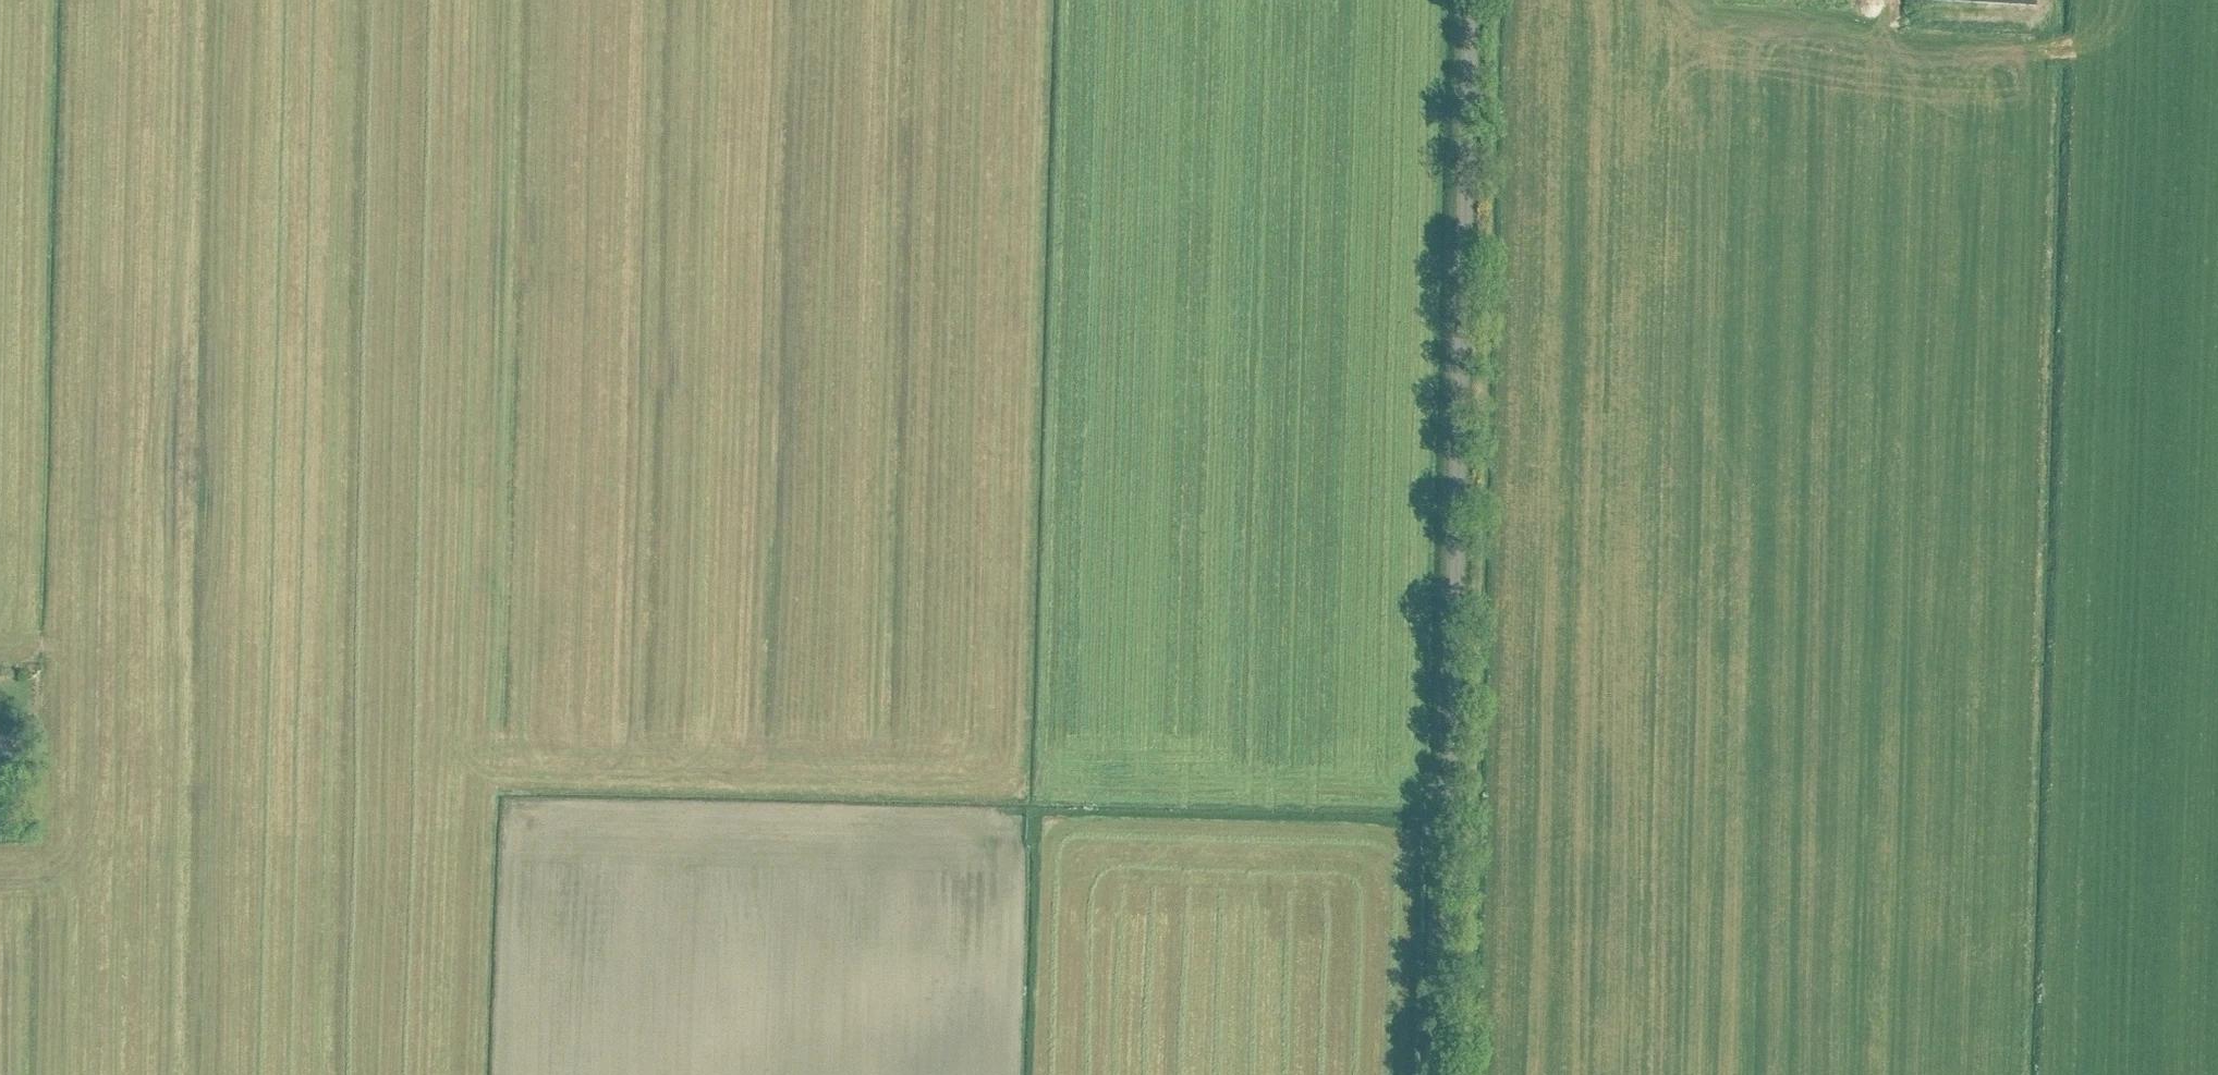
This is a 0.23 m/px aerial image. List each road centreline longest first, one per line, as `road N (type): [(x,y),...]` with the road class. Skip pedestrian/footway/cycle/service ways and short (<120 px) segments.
road 1 (unclassified): [(1447,1074),(1480,0)]

